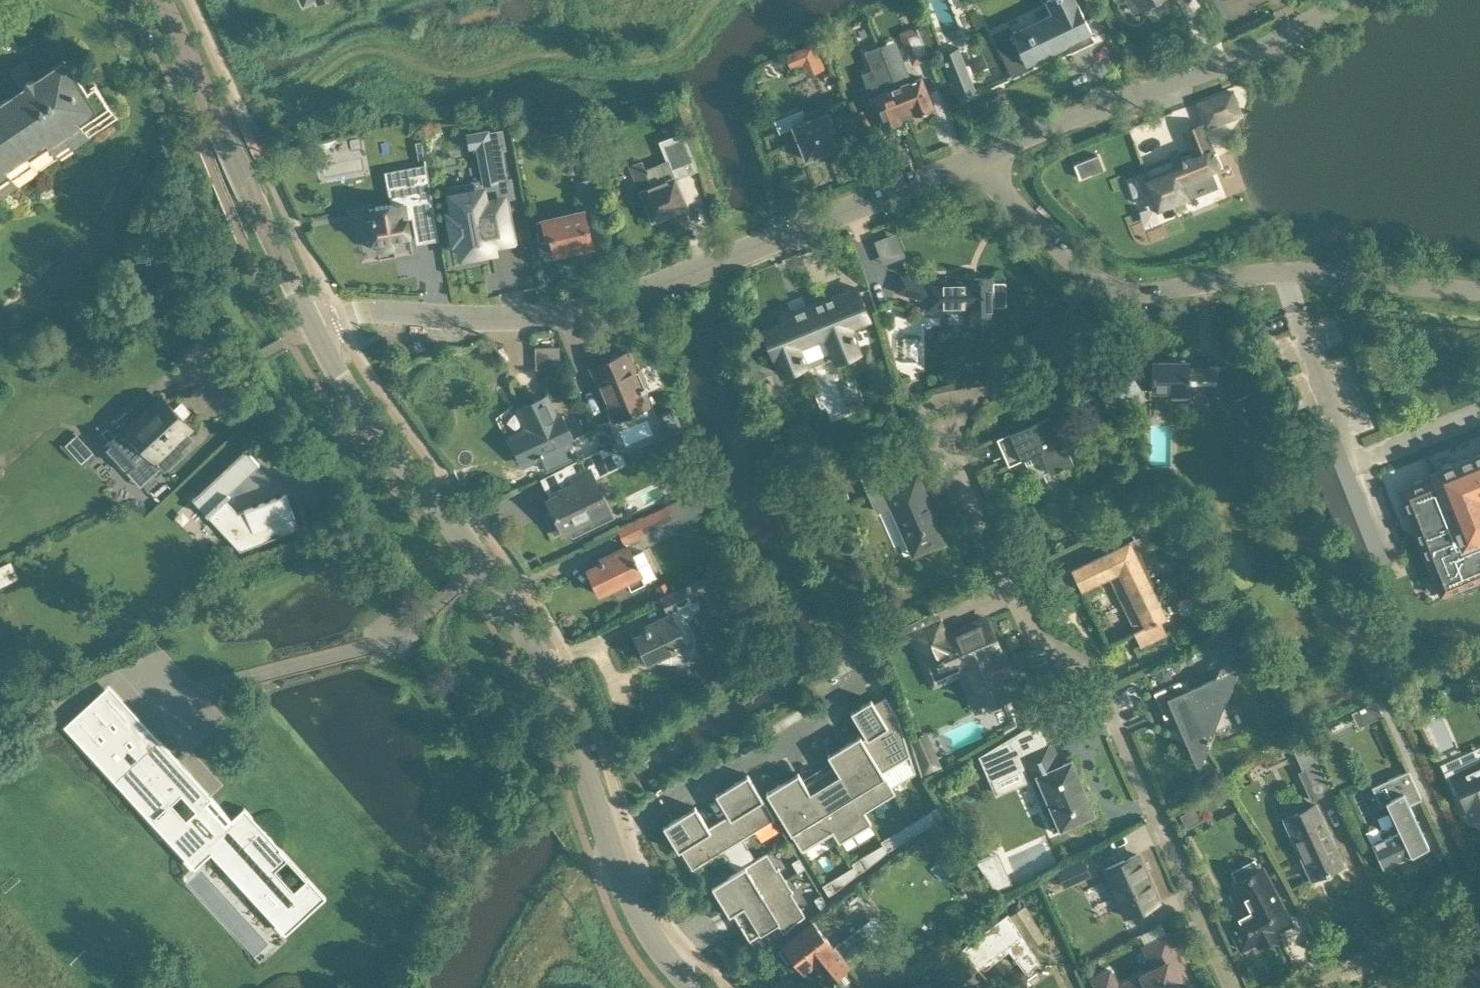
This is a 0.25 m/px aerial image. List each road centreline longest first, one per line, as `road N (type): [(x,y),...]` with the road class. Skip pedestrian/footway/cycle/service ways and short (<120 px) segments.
road 1 (tertiary): [(695,987),(633,904),(537,654),(482,565),(342,380),(316,329)]
road 2 (residential): [(1233,987),(1092,668),(1032,635),(949,431)]
road 3 (residential): [(982,156),(1236,60),(1338,0)]
road 4 (residential): [(316,329),(365,311),(498,319),(579,312),(687,274)]
road 5 (tertiary): [(316,329),(160,0)]
road 6 (residential): [(982,156),(1002,190),(1094,280),(1152,292),(1281,272)]
road 7 (residential): [(769,243),(982,156)]
road 8 (residential): [(1281,272),(1357,468)]
road 9 (residential): [(1281,272),(1479,289)]
road 10 (residential): [(1318,987),(1479,898)]
road 11 (residential): [(1357,468),(1479,420)]

